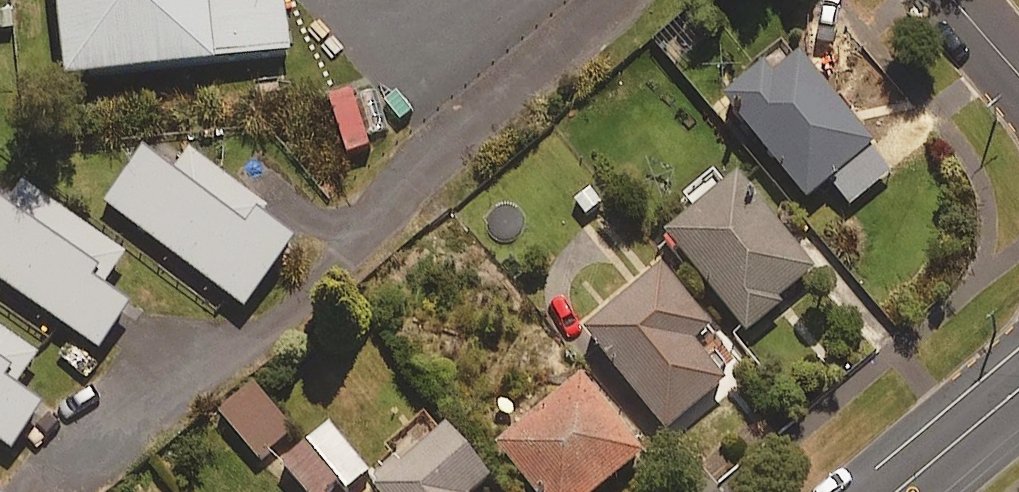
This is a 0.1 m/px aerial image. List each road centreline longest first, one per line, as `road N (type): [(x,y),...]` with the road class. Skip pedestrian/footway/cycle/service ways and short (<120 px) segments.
road 1 (tertiary): [(897,491),(1018,389)]

